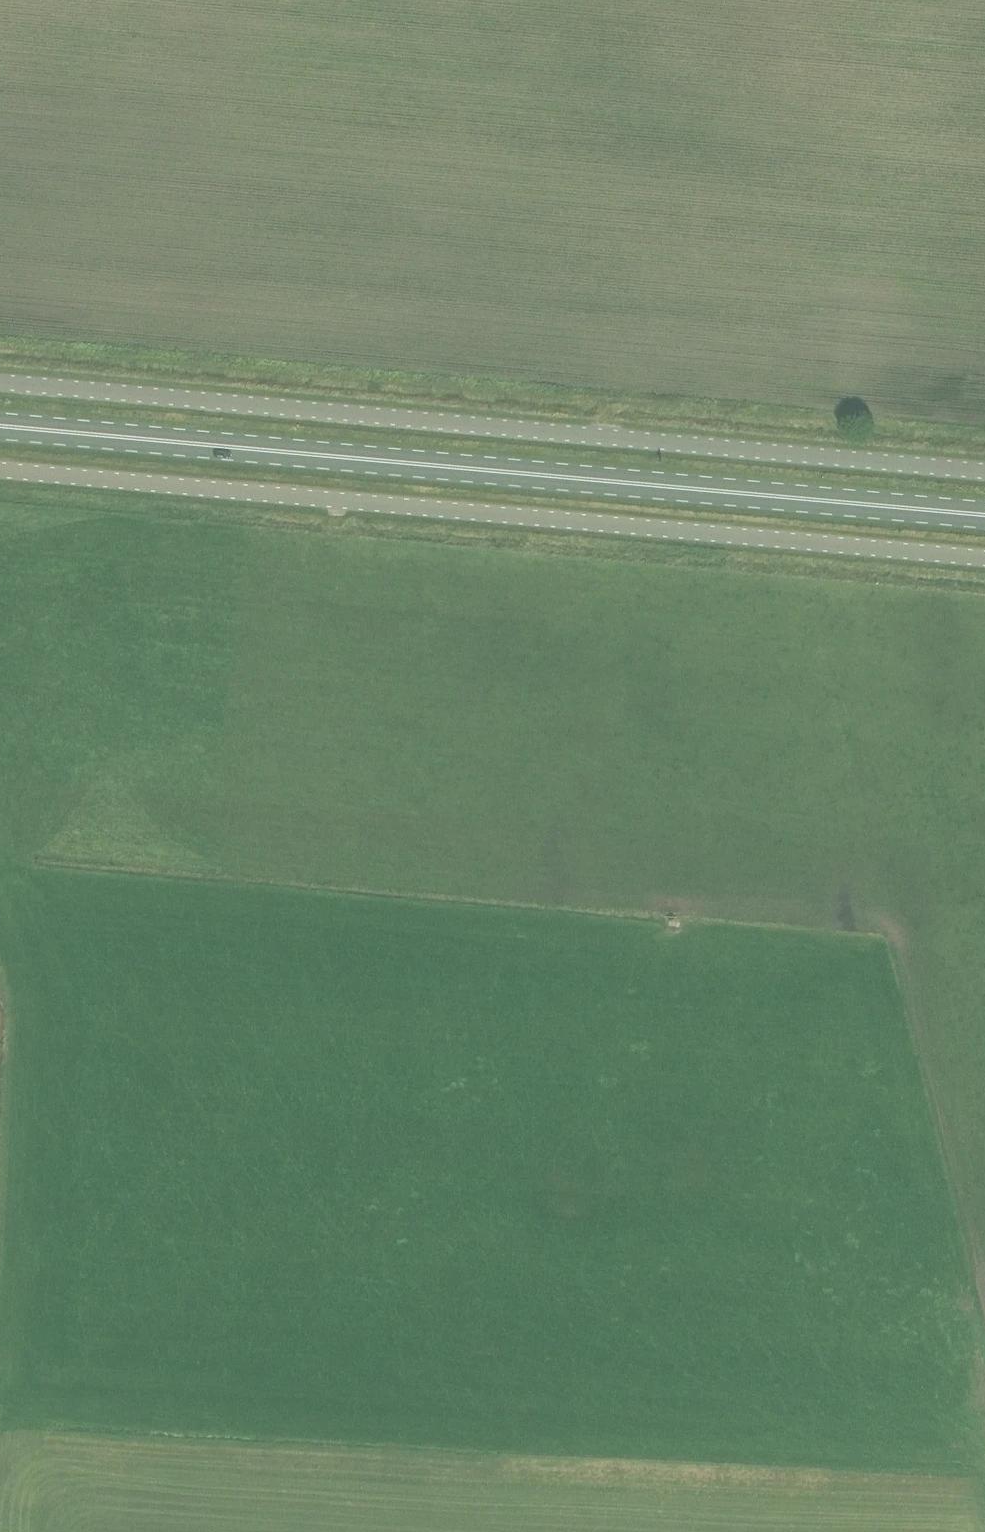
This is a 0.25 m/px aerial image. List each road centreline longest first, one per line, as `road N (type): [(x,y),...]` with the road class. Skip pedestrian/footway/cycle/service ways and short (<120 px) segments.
road 1 (primary): [(984,517),(0,425)]
road 2 (unclassified): [(984,559),(0,468)]
road 3 (unclassified): [(984,471),(0,384)]

